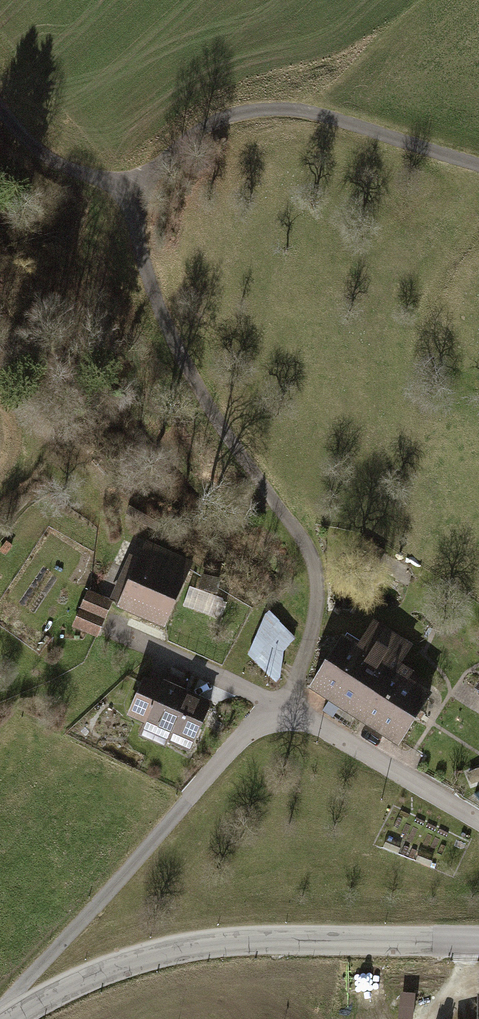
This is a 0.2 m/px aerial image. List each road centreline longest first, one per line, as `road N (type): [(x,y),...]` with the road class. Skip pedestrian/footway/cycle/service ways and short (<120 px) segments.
road 1 (track): [(289,716),(317,611),(318,567),(182,365),(154,302),(136,188),(54,168),(0,107)]
road 2 (residential): [(478,819),(315,725),(289,716),(260,725),(4,1014)]
road 3 (tertiary): [(4,1014),(114,971),(209,947),(478,945)]
road 4 (track): [(136,188),(204,131),(277,110),(478,168)]

